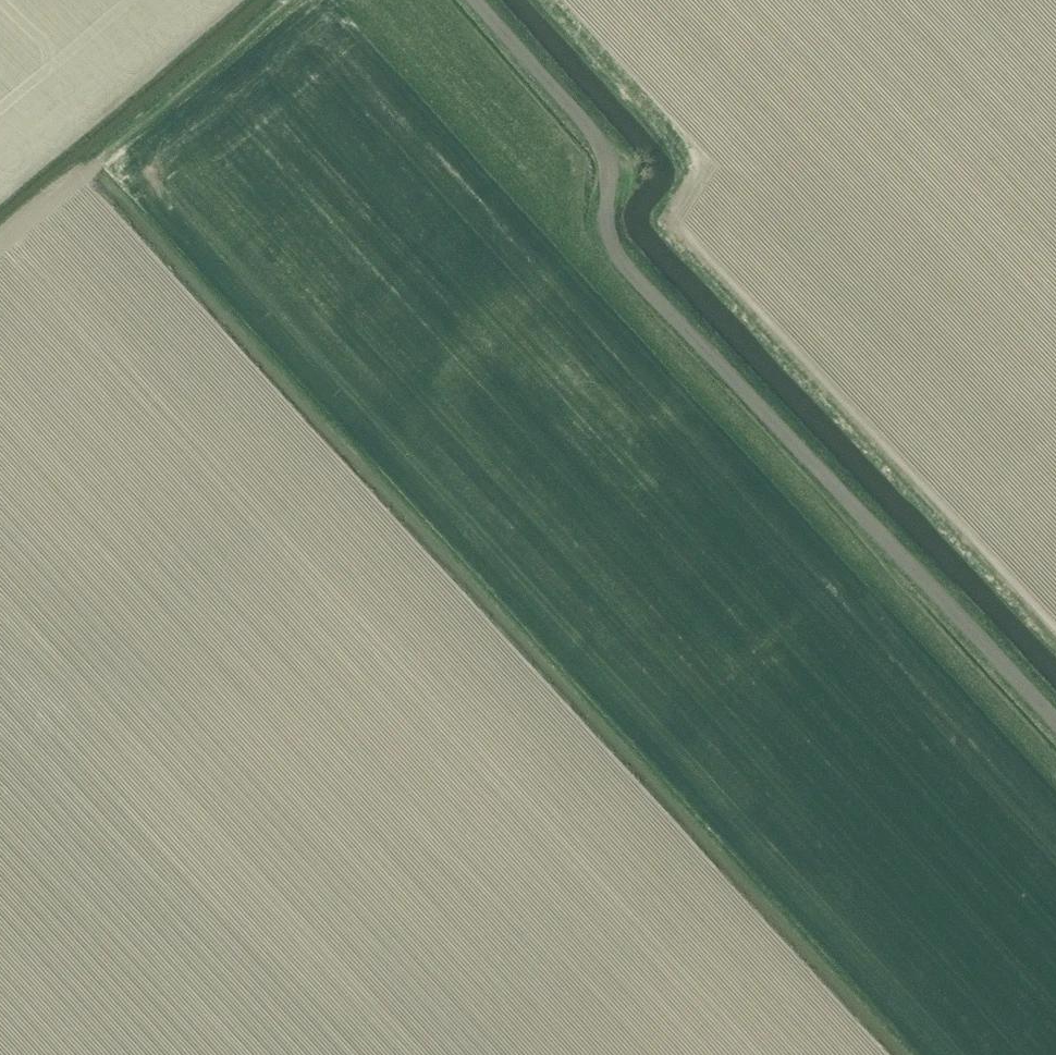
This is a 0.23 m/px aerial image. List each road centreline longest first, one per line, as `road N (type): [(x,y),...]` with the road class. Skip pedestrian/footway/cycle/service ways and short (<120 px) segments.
road 1 (track): [(1055,719),(623,265),(609,232),(613,173),(477,0)]

